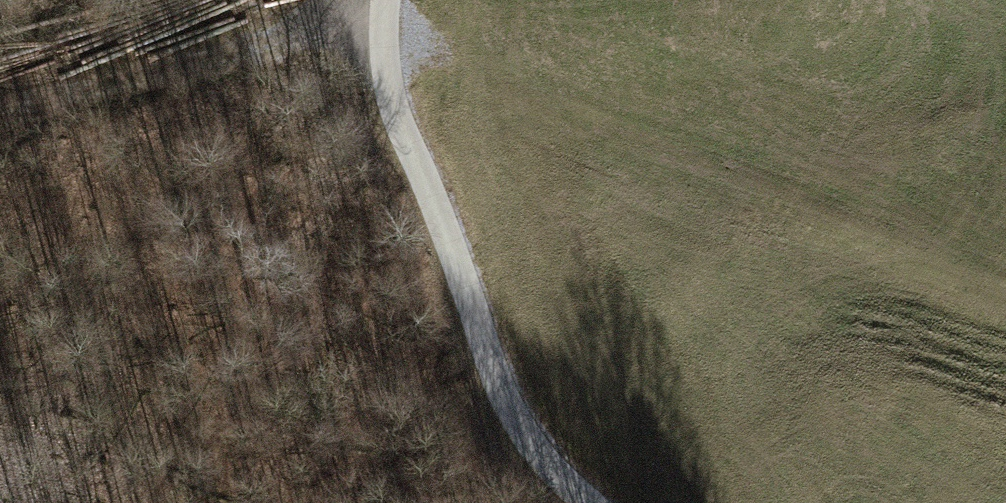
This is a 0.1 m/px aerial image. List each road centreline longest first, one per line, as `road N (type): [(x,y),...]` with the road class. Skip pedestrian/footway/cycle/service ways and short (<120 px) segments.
road 1 (track): [(1005,308),(437,87),(388,16),(0,94)]
road 2 (unclassified): [(593,502),(543,455),(490,374),(451,244),(393,98),(388,16)]

